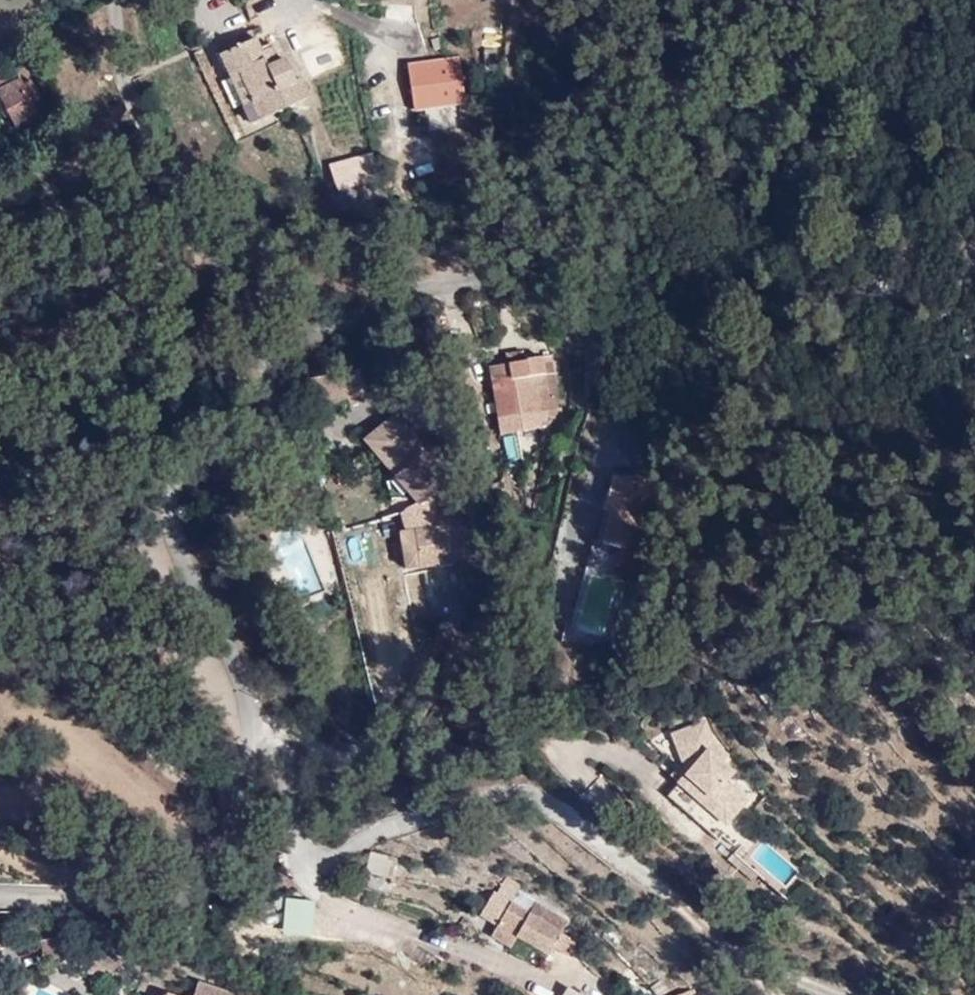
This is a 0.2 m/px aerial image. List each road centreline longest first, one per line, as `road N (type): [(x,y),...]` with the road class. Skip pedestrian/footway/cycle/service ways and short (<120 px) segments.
road 1 (residential): [(0,898),(185,893),(215,882),(237,859),(252,734),(243,680),(175,542),(169,487),(199,450),(257,427),(271,399),(230,284),(171,226),(116,216),(0,219)]

